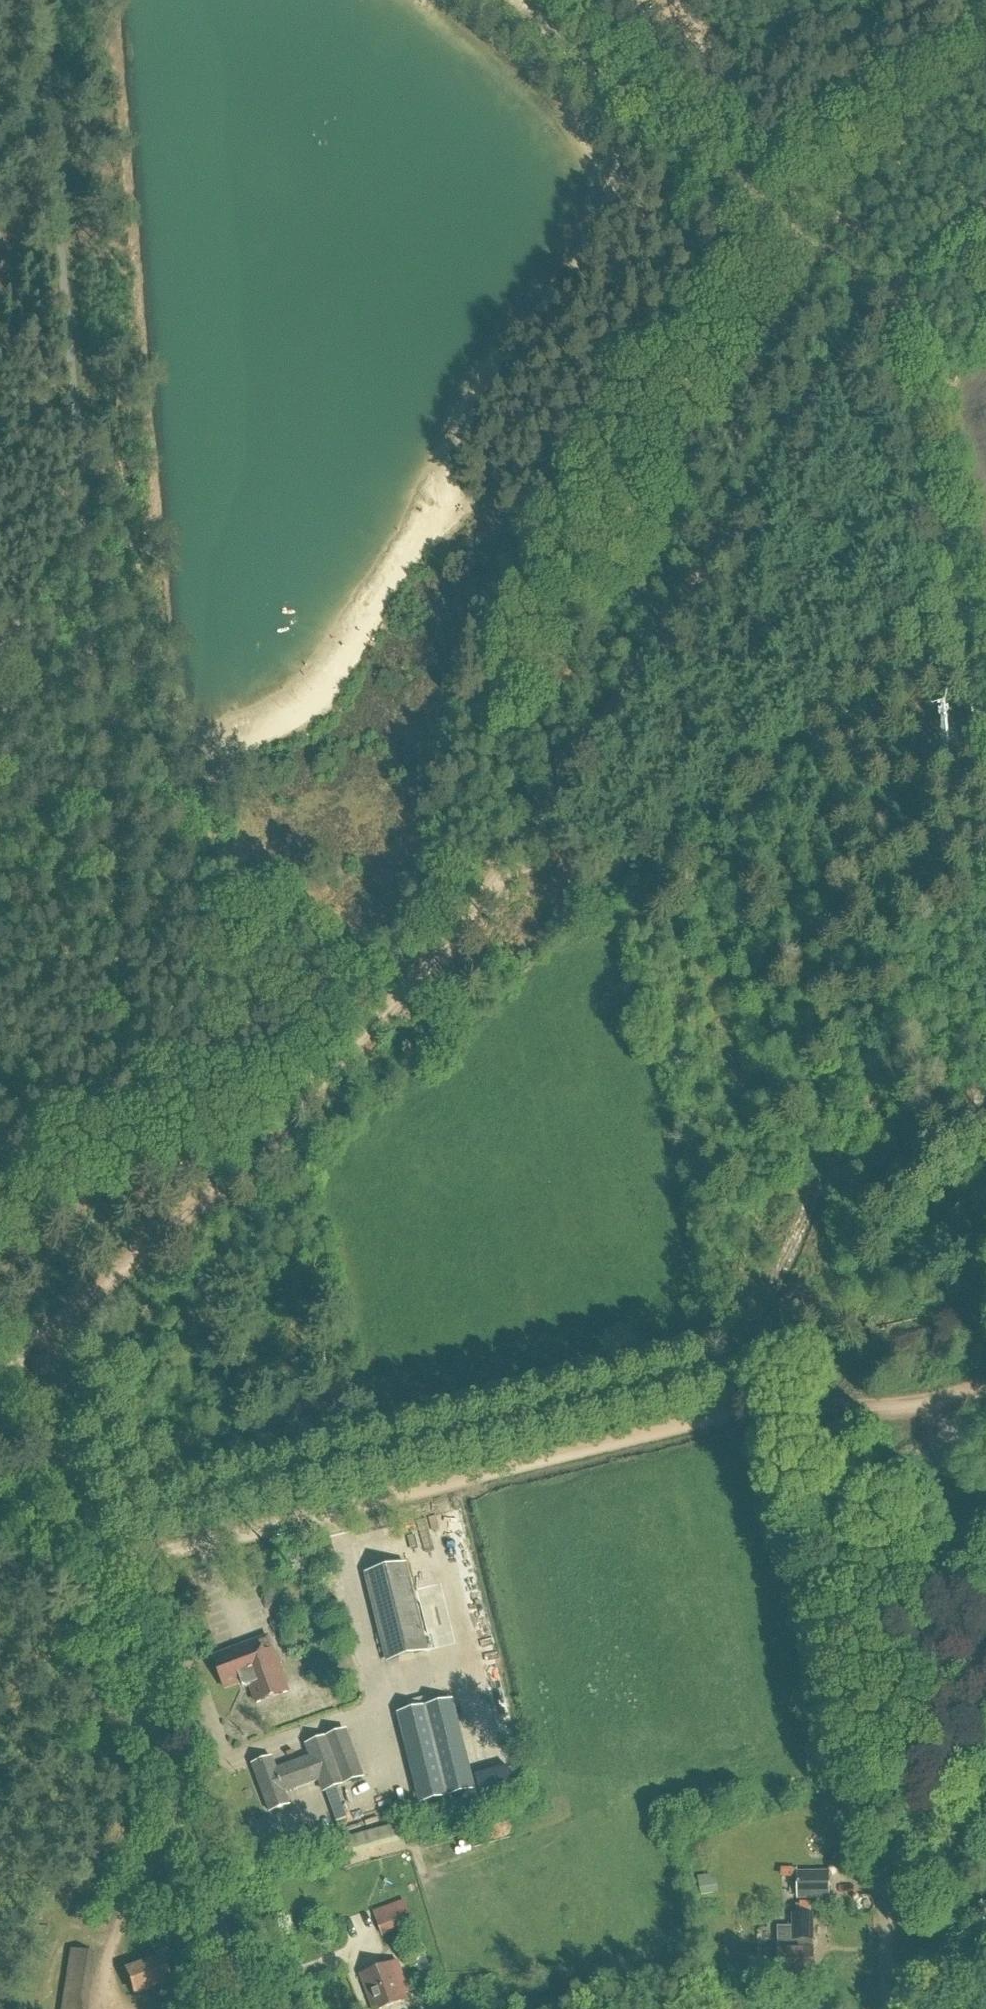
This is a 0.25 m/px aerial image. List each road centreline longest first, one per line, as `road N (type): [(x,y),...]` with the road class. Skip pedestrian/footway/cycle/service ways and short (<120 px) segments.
road 1 (track): [(6,1359),(273,1134),(409,991),(579,767),(822,396),(860,313)]
road 2 (track): [(349,1511),(760,1408),(886,1414),(985,1386)]
road 3 (track): [(985,696),(874,326),(878,303),(985,212)]
road 4 (unclassified): [(250,2008),(91,1573)]
road 5 (track): [(860,313),(826,257),(730,171),(681,0)]
road 6 (unclassified): [(91,1573),(349,1511)]
road 7 (unclassified): [(91,1573),(6,1359)]
road 8 (track): [(182,1819),(108,1944),(108,1986),(129,2008)]

